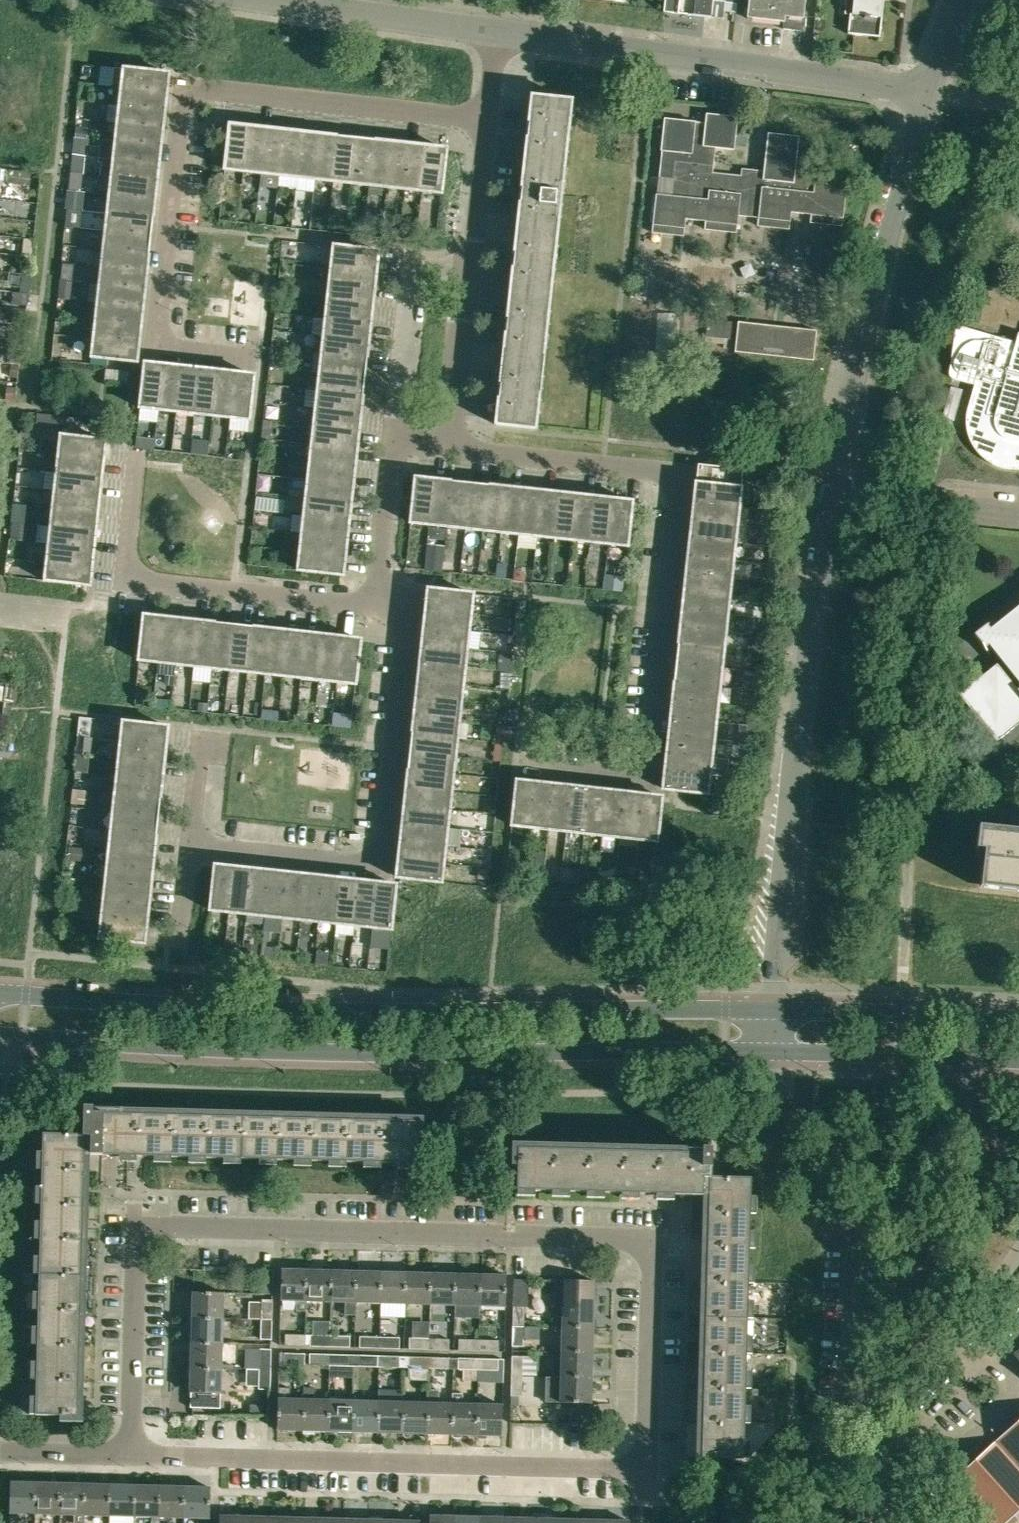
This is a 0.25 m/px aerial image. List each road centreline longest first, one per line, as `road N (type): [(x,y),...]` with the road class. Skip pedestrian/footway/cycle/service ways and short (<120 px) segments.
road 1 (residential): [(132,1458),(138,1228),(650,1239),(644,1470),(167,1459)]
road 2 (secondary): [(778,1014),(268,1015),(0,997)]
road 3 (secondary): [(0,1039),(351,1056),(775,1055)]
road 4 (residential): [(515,767),(648,780),(678,490),(667,477),(448,452)]
road 5 (residential): [(259,356),(162,347),(187,90),(487,118)]
road 6 (residential): [(778,1014),(796,794),(837,495)]
road 7 (residential): [(193,851),(381,871),(407,635),(397,616),(376,609)]
road 8 (residential): [(929,96),(497,35)]
road 9 (residential): [(837,495),(884,263),(929,96)]
road 10 (residential): [(376,609),(127,583),(141,451)]
road 11 (residential): [(497,35),(248,0)]
road 12 (secondary): [(775,1055),(1018,1062)]
road 13 (secondary): [(1018,1022),(778,1014)]
road 14 (residential): [(395,446),(414,269),(468,274)]
road 15 (residential): [(448,452),(468,274)]
road 16 (residential): [(376,609),(395,446)]
road 17 (residential): [(468,274),(487,118)]
road 18 (residential): [(132,1458),(0,1454)]
road 19 (residential): [(193,851),(206,729)]

